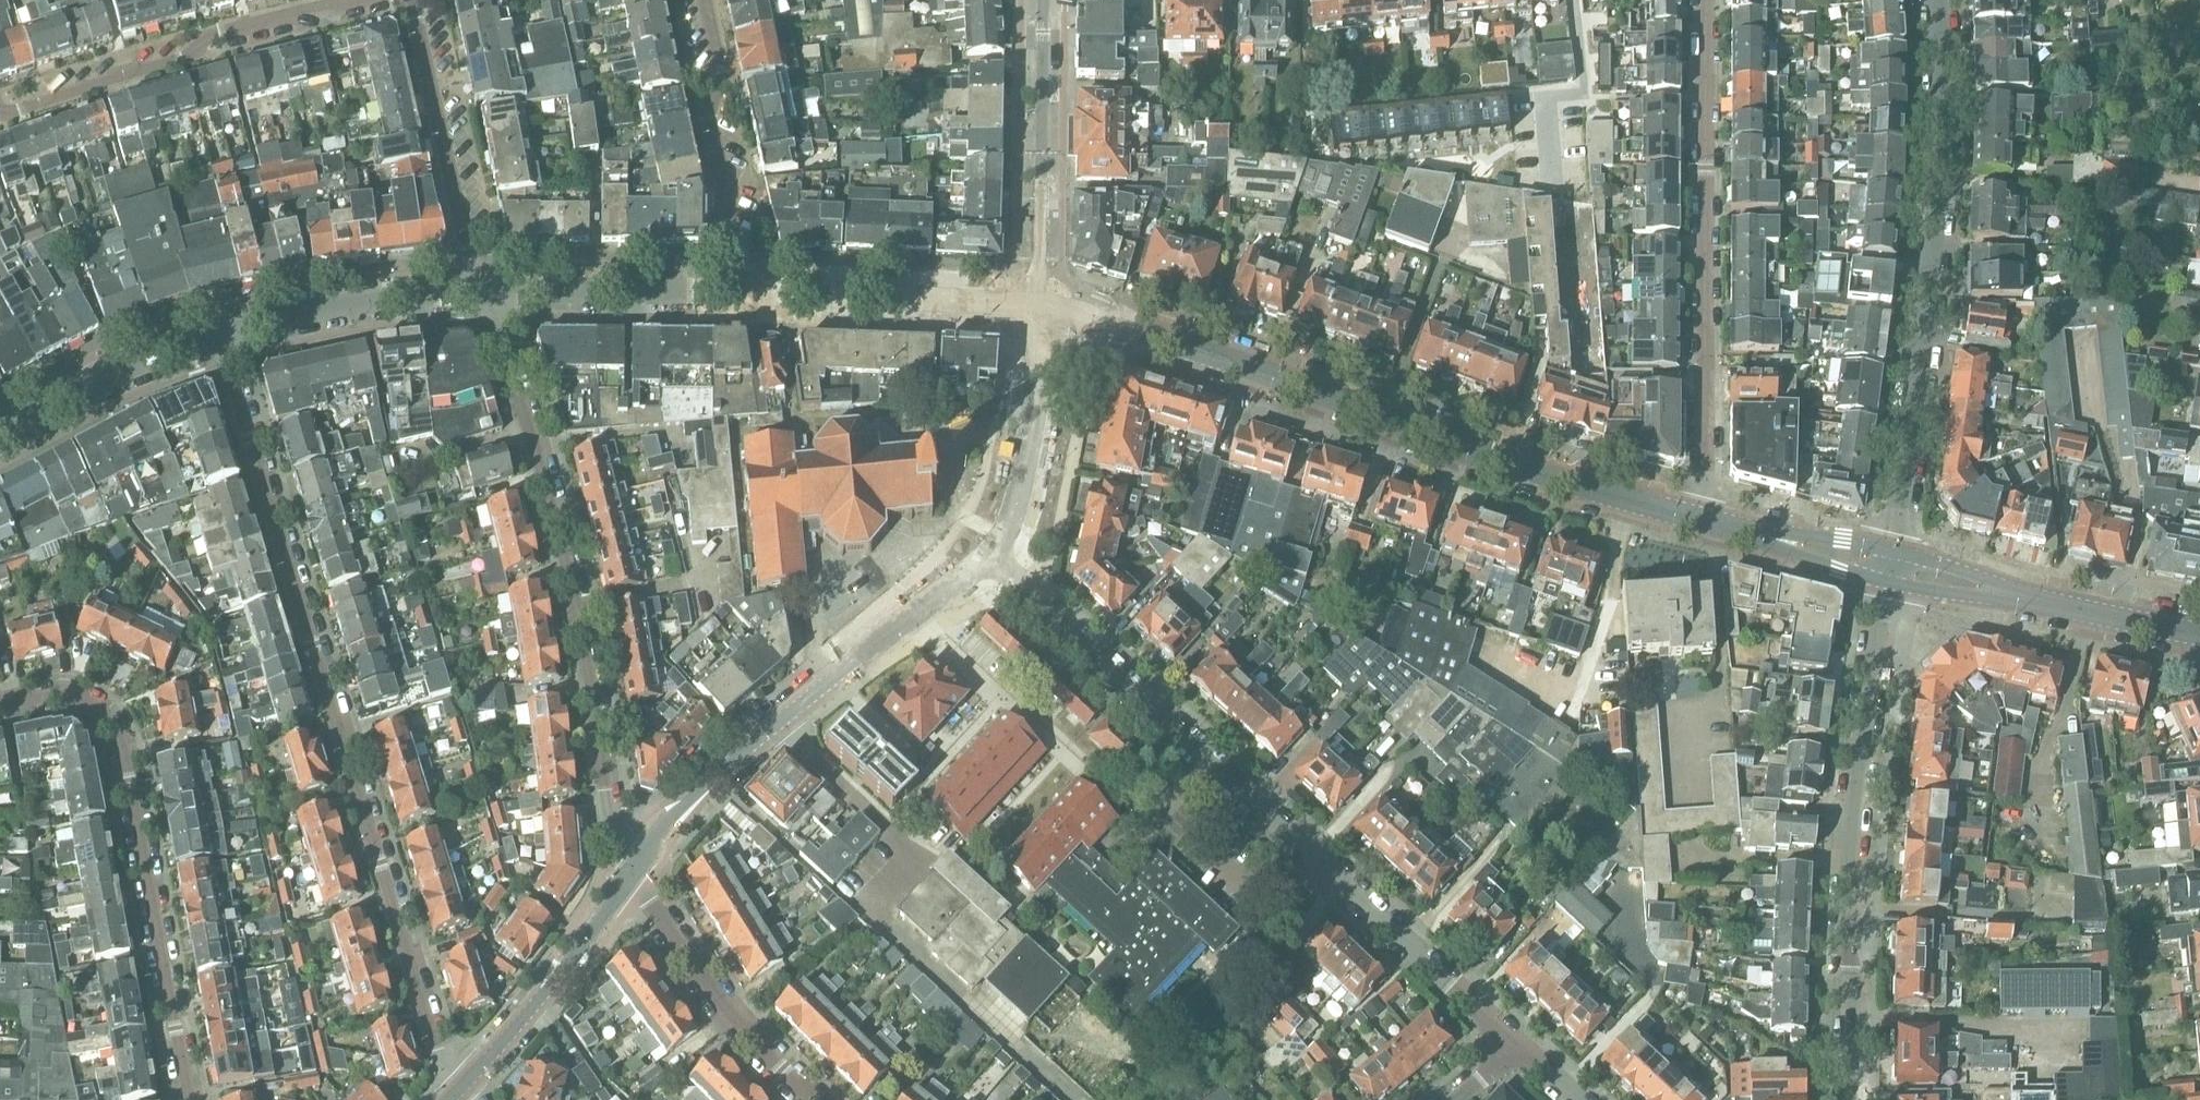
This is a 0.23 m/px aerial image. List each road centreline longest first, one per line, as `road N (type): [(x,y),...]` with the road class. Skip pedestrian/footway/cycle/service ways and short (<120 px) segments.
road 1 (residential): [(458,1092),(436,1049),(219,337)]
road 2 (residential): [(1516,1049),(991,555)]
road 3 (tertiary): [(1040,307),(1161,337),(1462,447),(1700,520)]
road 4 (residential): [(635,868),(610,825),(575,594),(482,290)]
road 5 (residential): [(1885,564),(1928,341),(1937,0)]
road 6 (residential): [(1087,1099),(864,901),(907,852),(779,721)]
road 7 (residential): [(1885,564),(1845,932),(1851,1099)]
road 8 (residential): [(1700,520),(1702,0)]
road 9 (residential): [(0,708),(55,696),(82,700),(118,737),(189,1099)]
road 10 (residential): [(0,111),(387,0)]
road 11 (tertiary): [(1885,564),(2199,634)]
road 12 (tertiary): [(1043,0),(1040,307)]
road 13 (residential): [(482,290),(420,0)]
road 14 (tertiary): [(1040,307),(744,291)]
road 15 (residential): [(699,0),(744,291)]
road 16 (residential): [(814,1099),(670,935),(635,868)]
road 17 (tertiary): [(635,868),(550,986),(458,1092)]
road 18 (tertiary): [(991,555),(779,721)]
road 19 (tertiary): [(482,290),(355,304),(219,337)]
road 20 (tertiary): [(744,291),(482,290)]
road 21 (tertiary): [(1040,307),(1028,444),(1008,528),(991,555)]
road 22 (tertiary): [(219,337),(121,372),(0,434)]
road 23 (tertiary): [(779,721),(662,826),(635,868)]
road 24 (tertiary): [(1700,520),(1885,564)]

